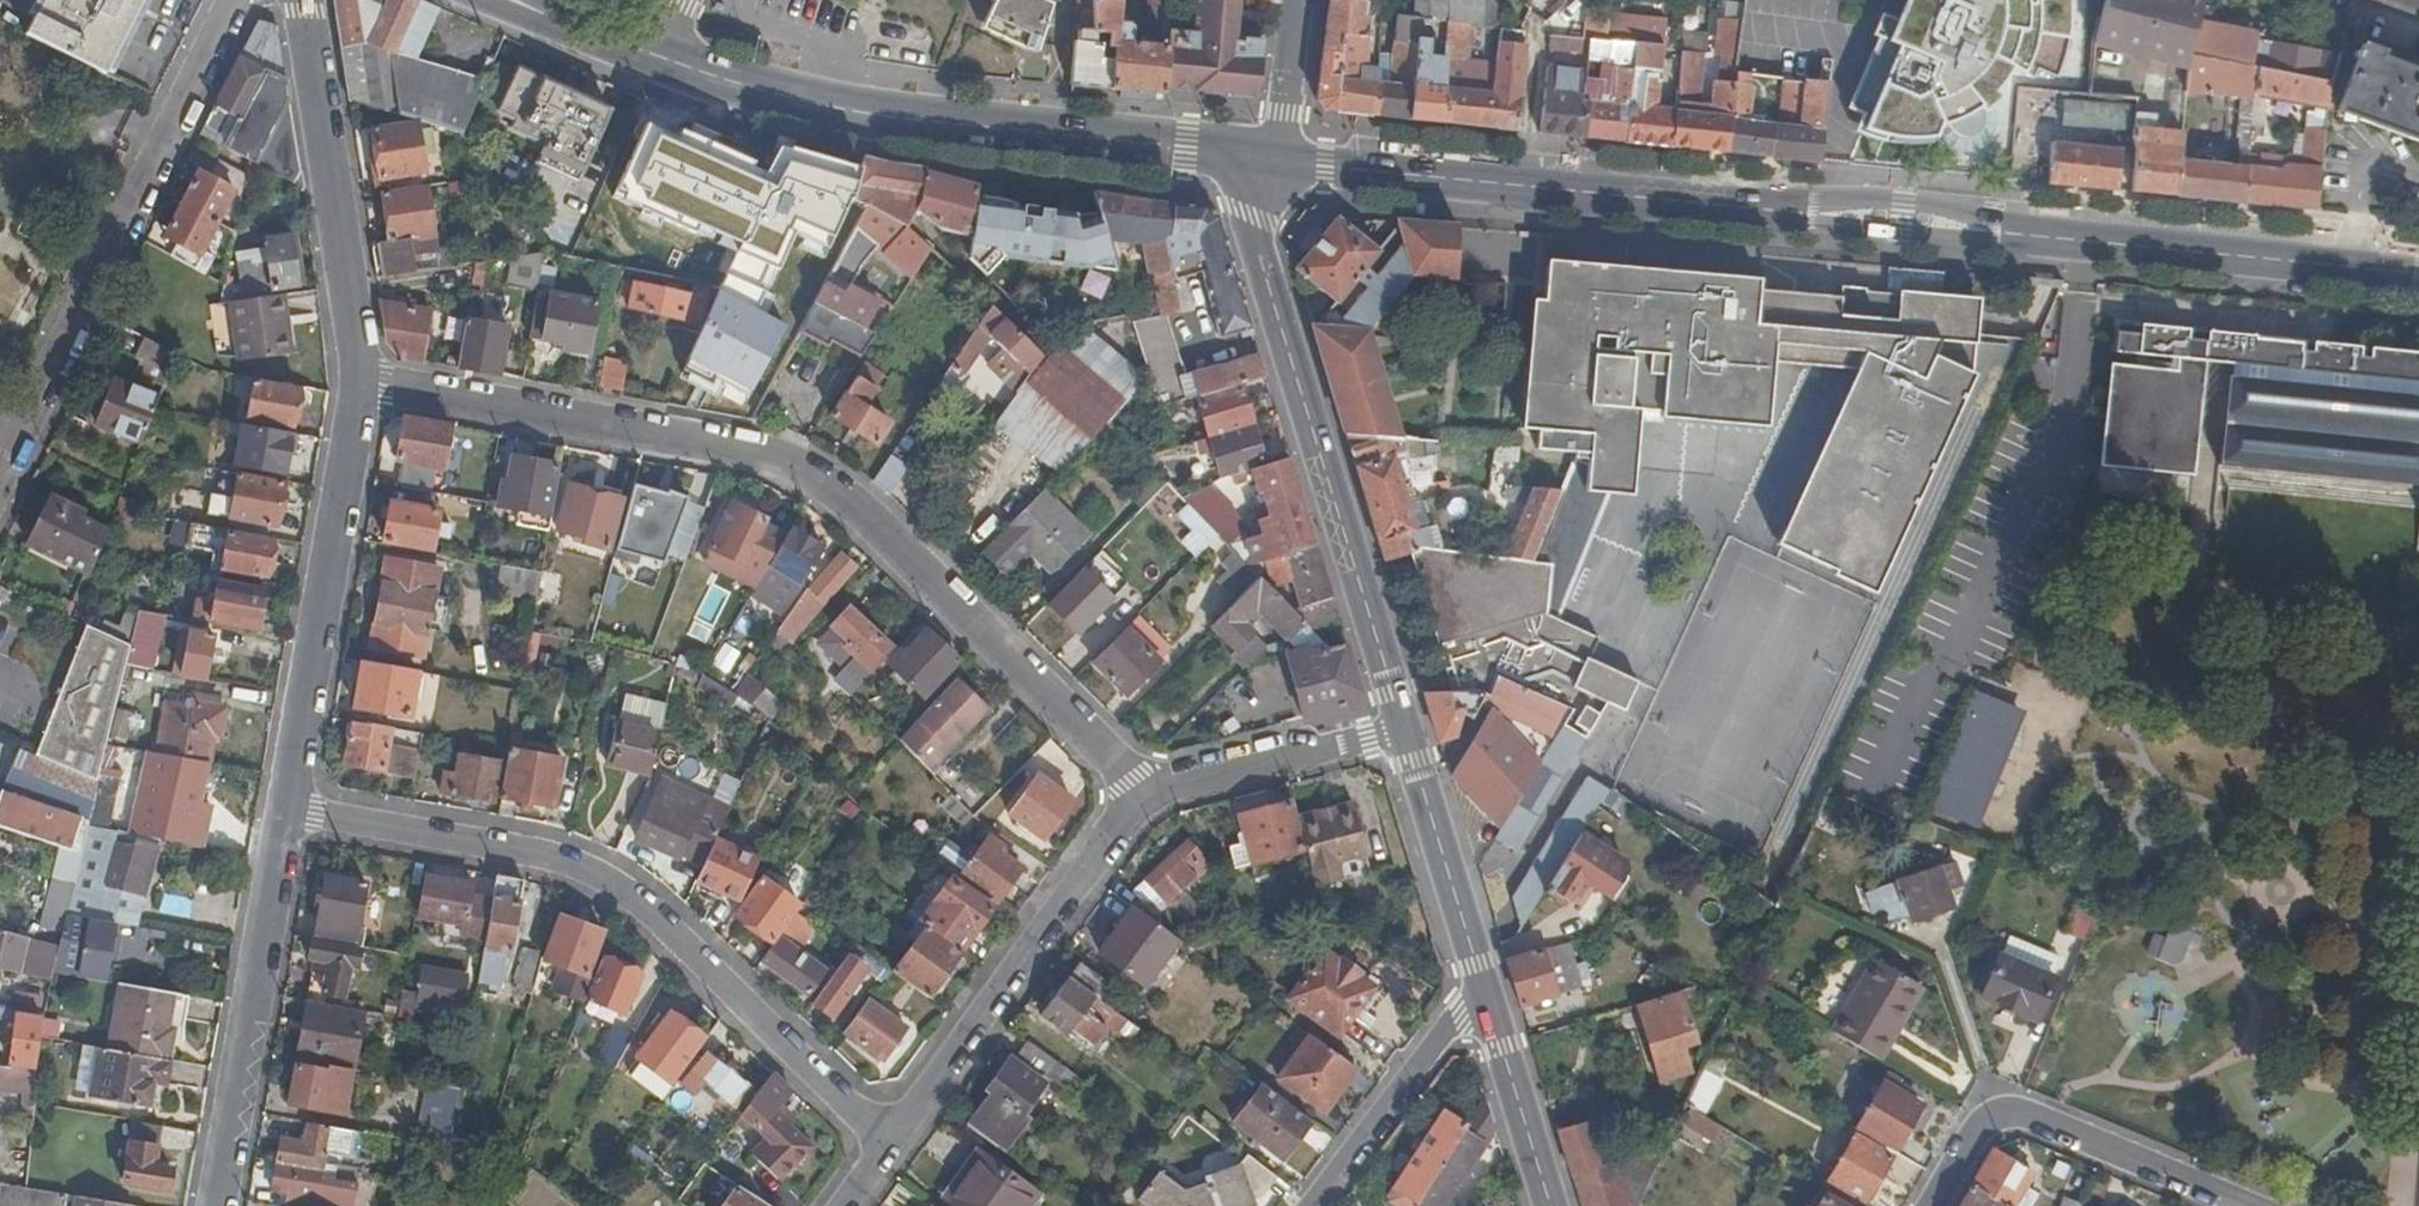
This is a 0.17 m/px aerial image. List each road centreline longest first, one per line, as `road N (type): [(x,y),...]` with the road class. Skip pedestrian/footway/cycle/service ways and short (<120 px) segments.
road 1 (residential): [(366,382),(806,469),(1150,792)]
road 2 (residential): [(291,811),(559,855),(632,896),(887,1139)]
road 3 (primary): [(1276,159),(874,115),(724,80),(661,57)]
road 4 (secondary): [(1276,159),(1252,217),(1399,724)]
road 5 (unclassified): [(227,0),(0,477)]
road 6 (residential): [(291,811),(366,382)]
road 7 (residential): [(887,1139),(1150,792)]
road 8 (primary): [(1707,203),(1276,159)]
road 9 (residential): [(218,1205),(291,811)]
road 10 (residential): [(1933,1205),(1995,1103),(2245,1205)]
road 11 (residential): [(366,382),(302,0)]
road 12 (primary): [(2418,274),(2045,238)]
road 13 (primary): [(1707,203),(1738,217),(2012,243),(2045,238)]
road 14 (primary): [(2045,238),(1905,202),(1707,203)]
road 15 (secondary): [(1399,724),(1480,985)]
road 16 (residential): [(1320,1205),(1480,985)]
road 17 (residential): [(1150,792),(1399,724)]
road 18 (secondary): [(1480,985),(1547,1205)]
road 19 (primary): [(478,0),(598,46),(661,57)]
road 20 (unclassified): [(1298,0),(1276,159)]
road 21 (primary): [(661,57),(550,0)]

